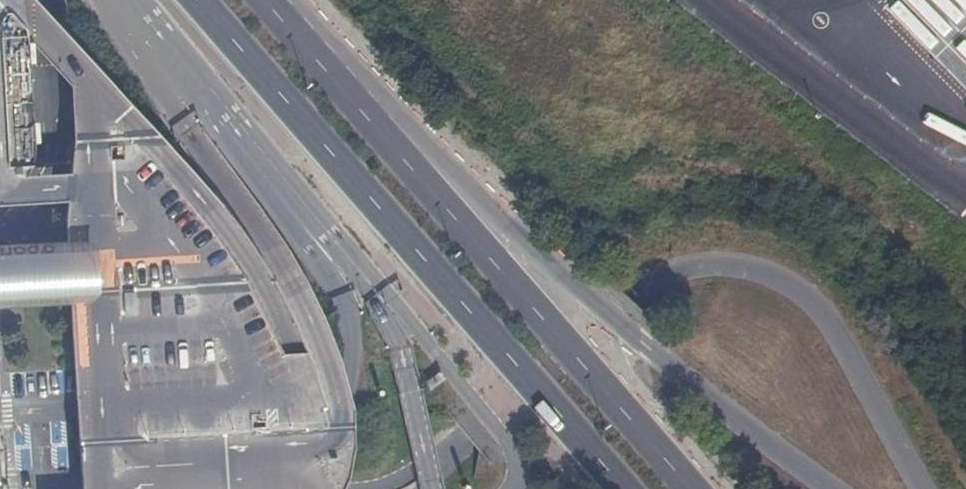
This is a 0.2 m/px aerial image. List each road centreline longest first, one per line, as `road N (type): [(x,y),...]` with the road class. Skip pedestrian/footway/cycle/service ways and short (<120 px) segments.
road 1 (primary): [(194,0),(621,488)]
road 2 (primary): [(688,488),(263,0)]

